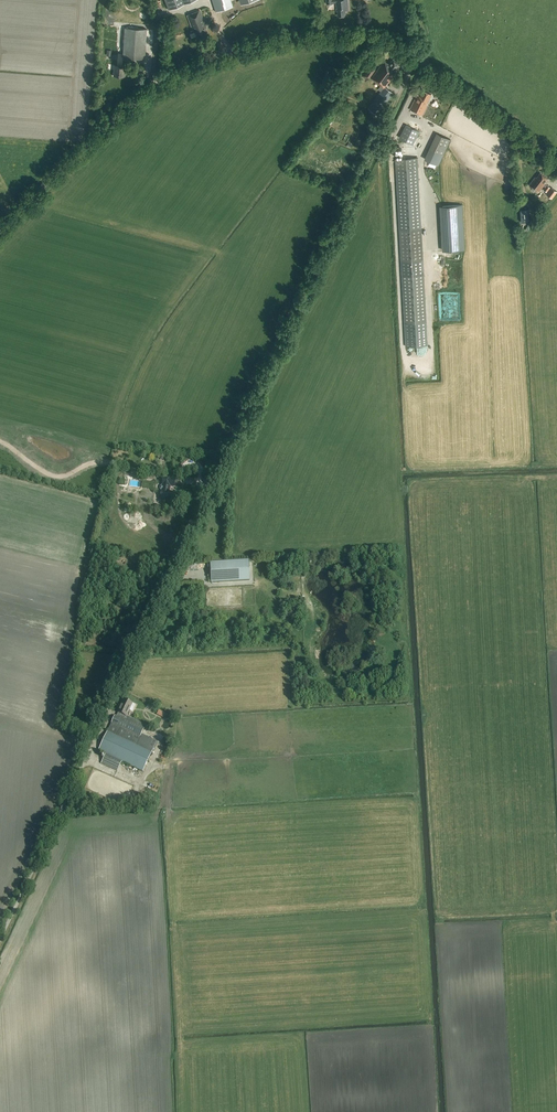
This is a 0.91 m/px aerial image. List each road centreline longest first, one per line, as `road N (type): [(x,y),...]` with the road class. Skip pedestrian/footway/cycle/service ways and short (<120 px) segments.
road 1 (unclassified): [(0,231),(149,90),(198,62),(284,38),(367,35),(399,44),(556,161)]
road 2 (unclassified): [(0,939),(213,484)]
road 3 (track): [(213,484),(417,56)]

